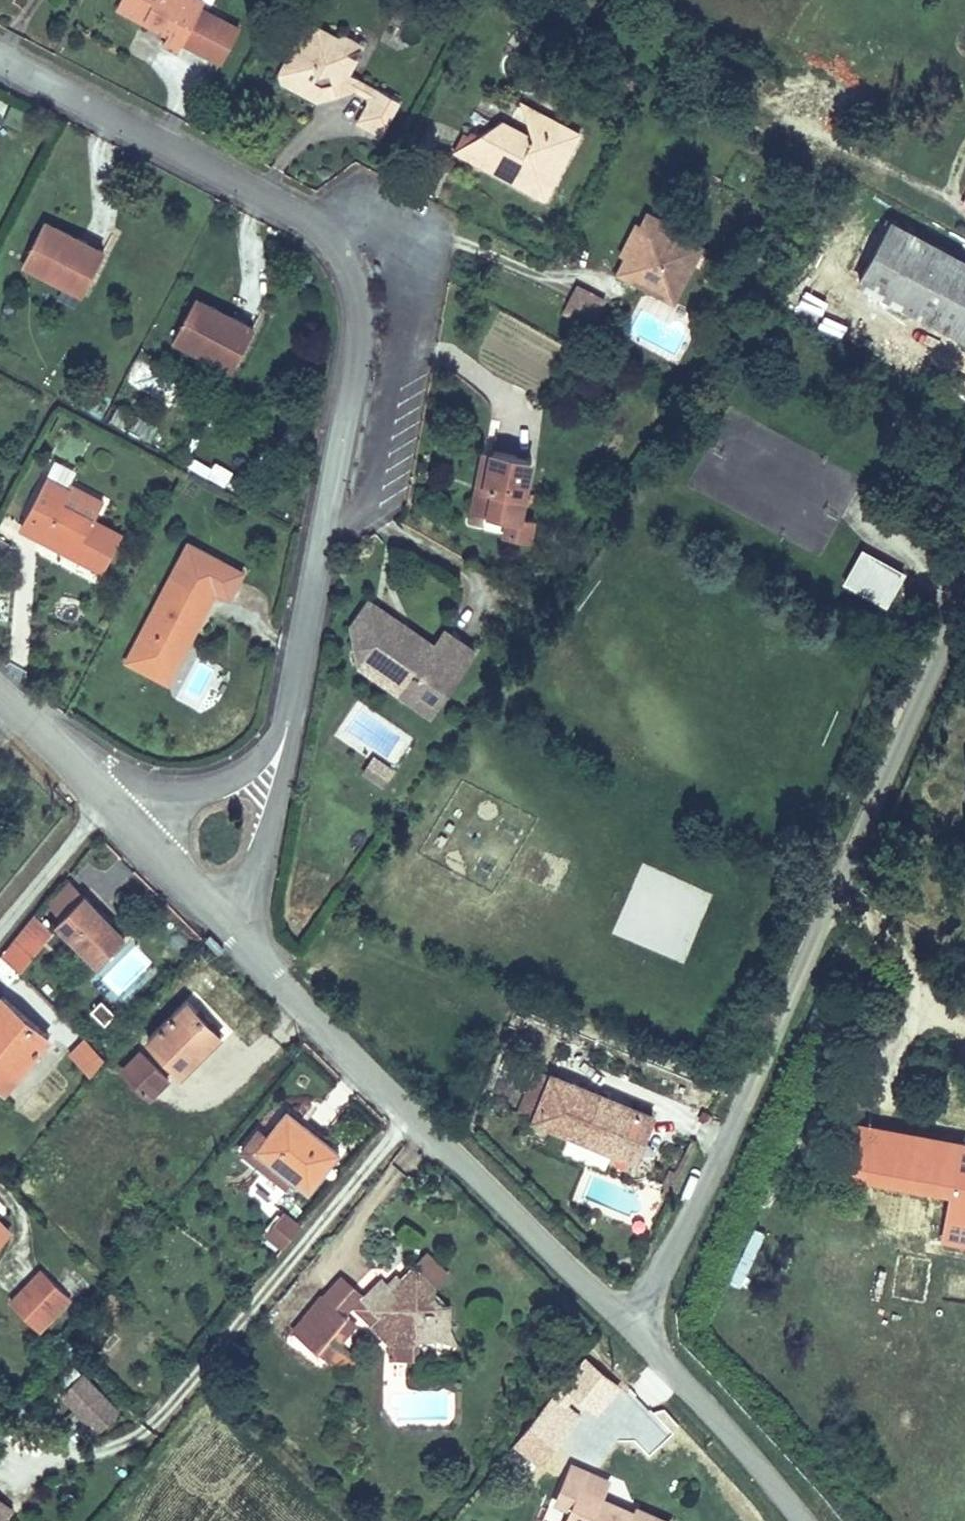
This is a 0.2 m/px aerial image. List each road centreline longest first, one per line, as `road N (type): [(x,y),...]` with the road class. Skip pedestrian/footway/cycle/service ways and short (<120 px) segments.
road 1 (unclassified): [(0,57),(316,220),(355,285),(358,329),(279,755)]
road 2 (unclassified): [(964,603),(767,1056),(634,1332)]
road 3 (tertiary): [(221,924),(634,1332)]
road 4 (tertiary): [(634,1332),(800,1520)]
road 5 (tertiary): [(0,702),(129,832)]
road 6 (unclassified): [(221,924),(255,875),(279,755)]
road 7 (unclassified): [(279,755),(238,782),(181,797),(129,832)]
road 8 (tertiary): [(129,832),(221,924)]

